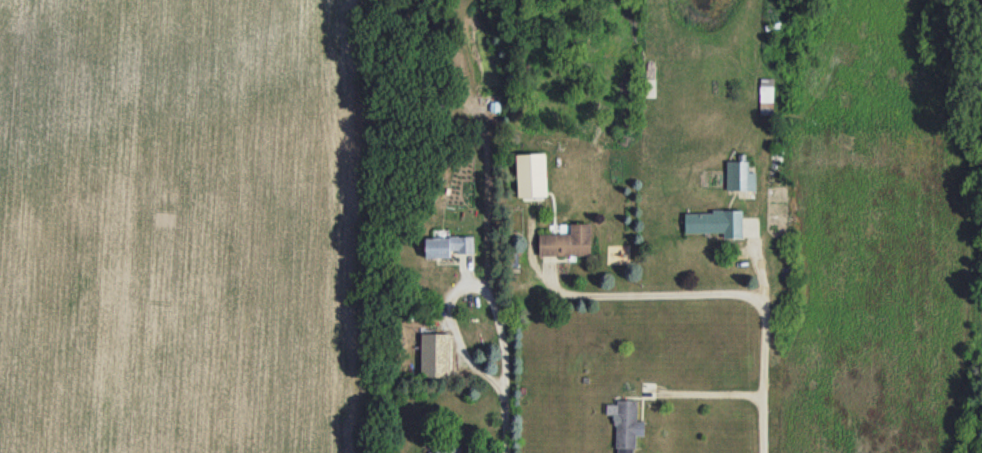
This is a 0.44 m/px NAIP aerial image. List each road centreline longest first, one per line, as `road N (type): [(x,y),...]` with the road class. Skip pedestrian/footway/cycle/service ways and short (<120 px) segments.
road 1 (residential): [(763,452),(762,246)]
road 2 (residential): [(513,452),(509,256)]

